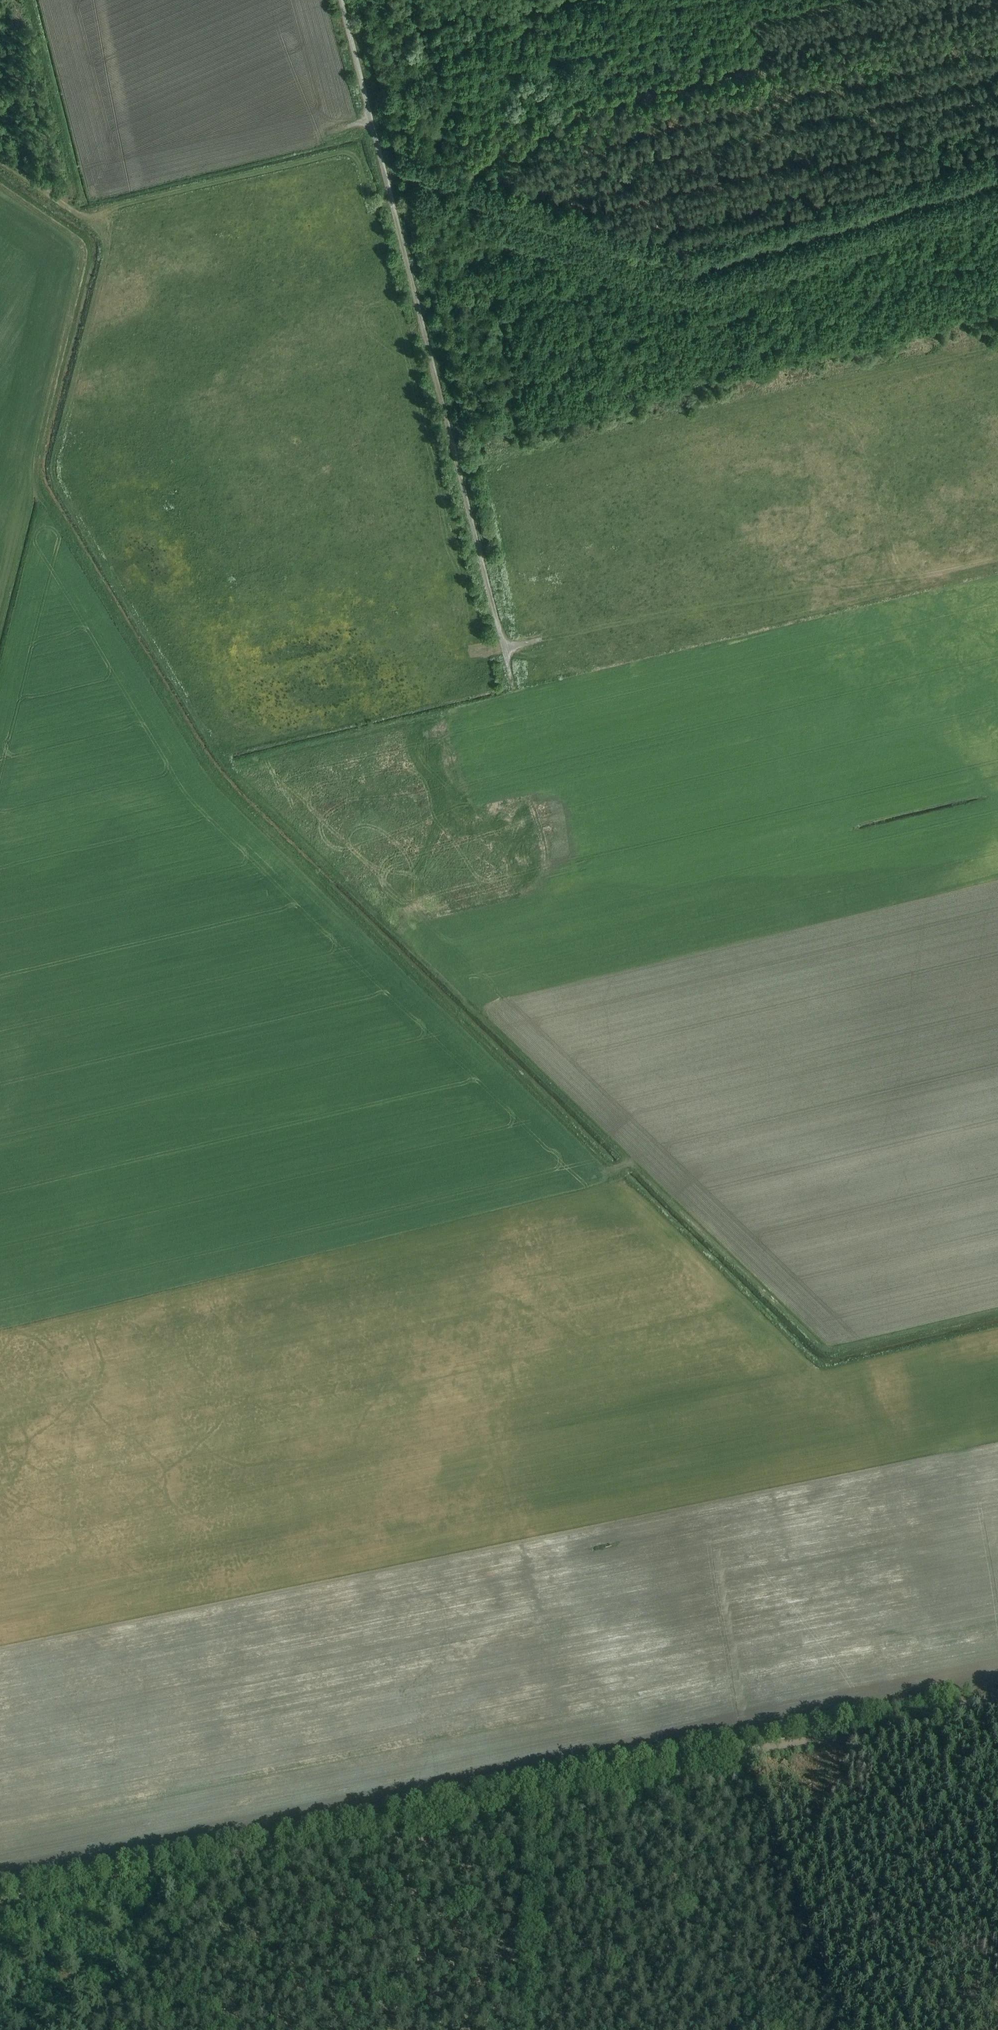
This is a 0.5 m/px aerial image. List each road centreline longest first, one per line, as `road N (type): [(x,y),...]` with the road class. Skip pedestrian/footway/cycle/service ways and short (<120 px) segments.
road 1 (track): [(0,1902),(997,1696)]
road 2 (unclassified): [(511,680),(341,0)]

